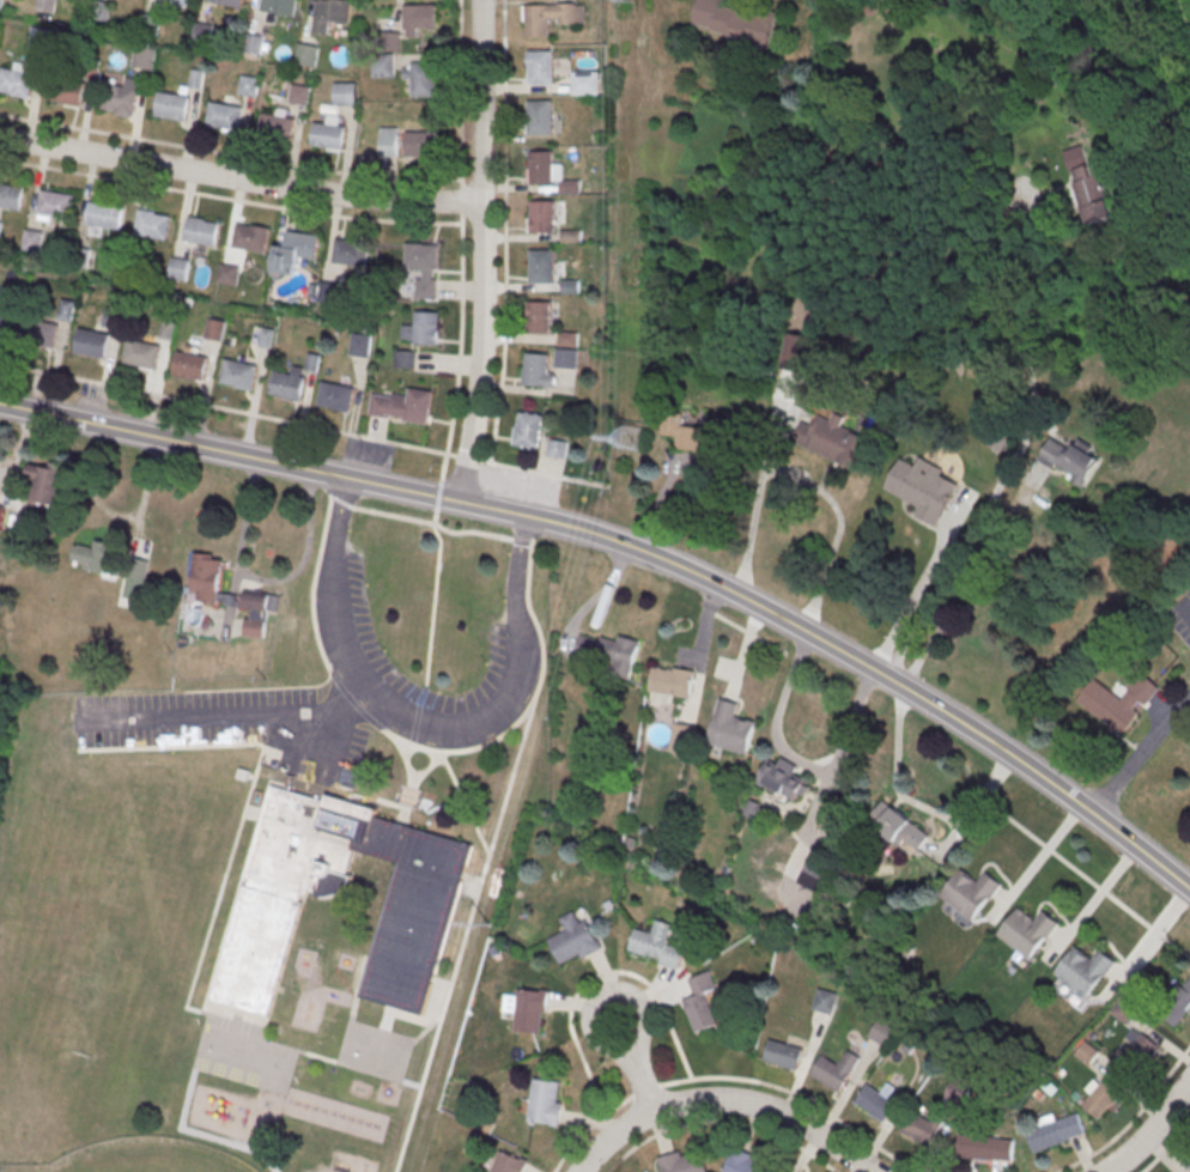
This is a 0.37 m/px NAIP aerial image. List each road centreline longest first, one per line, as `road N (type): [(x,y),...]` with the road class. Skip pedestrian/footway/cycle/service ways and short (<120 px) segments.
road 1 (tertiary): [(1189,891),(903,687),(638,549),(563,524),(0,404)]
road 2 (residential): [(457,503),(481,321),(479,0)]
road 3 (residential): [(481,204),(322,194),(0,140)]
road 4 (residential): [(870,1171),(795,1122),(724,1100),(658,1110),(605,1142),(578,1171)]
road 5 (residential): [(658,1110),(632,1047),(646,1032),(648,1010),(627,989),(607,989),(587,1009),(587,1030),(601,1046),(632,1047)]
road 6 (residential): [(1189,1084),(1141,1146),(1108,1171)]

